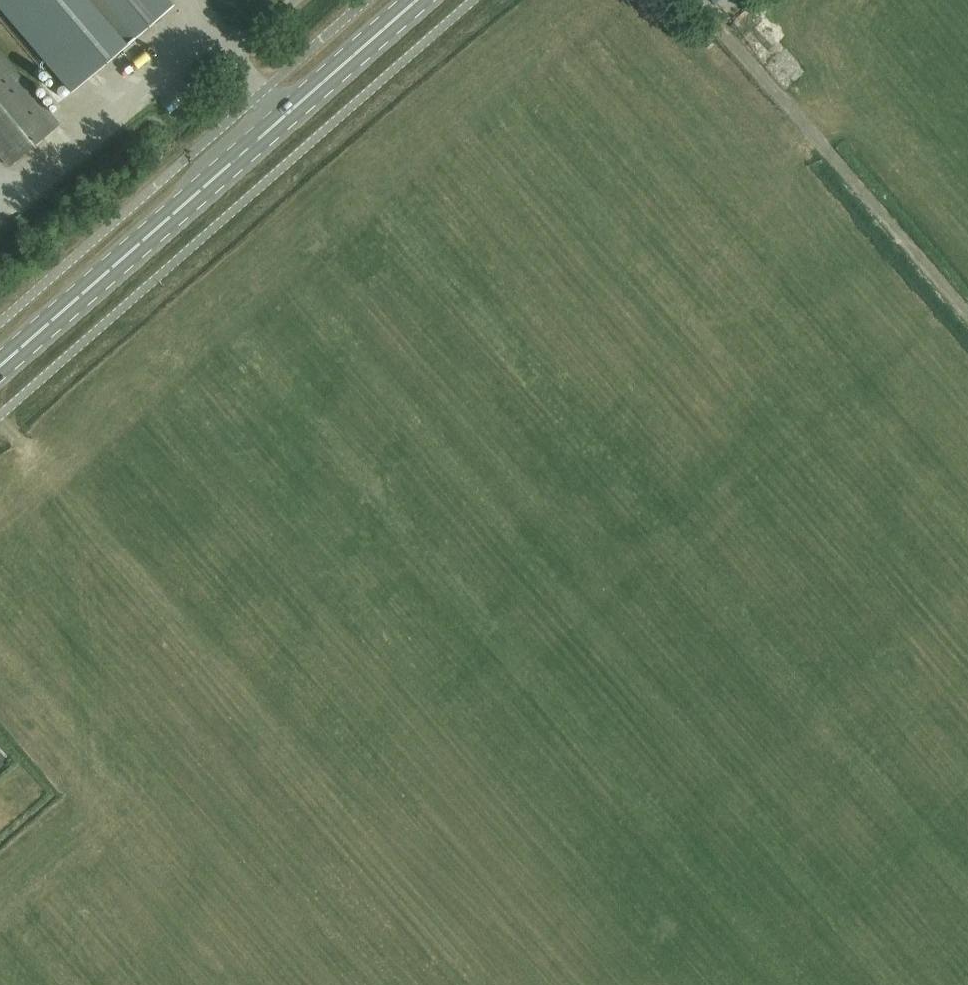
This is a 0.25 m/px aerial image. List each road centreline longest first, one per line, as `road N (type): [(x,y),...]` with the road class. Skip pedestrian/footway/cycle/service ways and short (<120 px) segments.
road 1 (primary): [(0,369),(415,0)]
road 2 (track): [(967,316),(686,0)]

